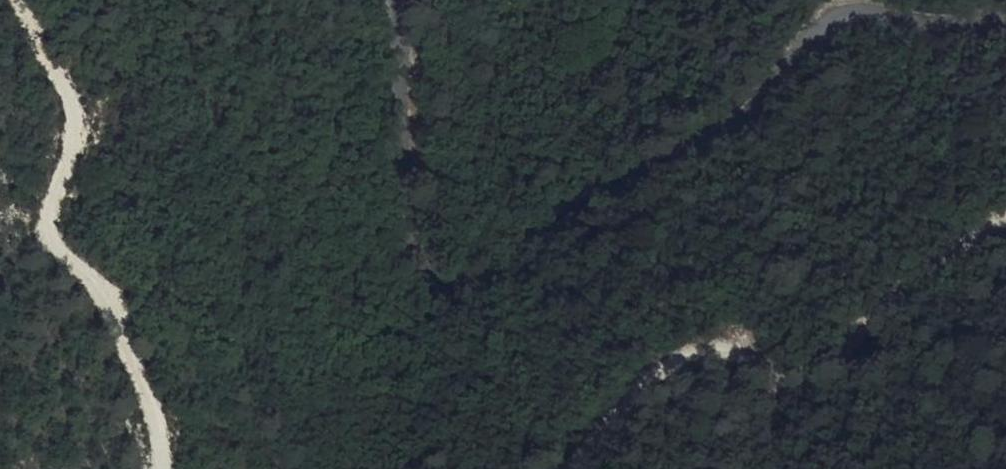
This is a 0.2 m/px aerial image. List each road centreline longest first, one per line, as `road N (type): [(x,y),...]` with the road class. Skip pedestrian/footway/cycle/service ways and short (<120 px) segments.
road 1 (unclassified): [(407,0),(417,244),(430,281),(457,300),(496,291),(689,155),(838,26),(1005,26)]
road 2 (track): [(1005,225),(936,263),(830,360),(794,366),(758,350),(711,345),(652,379),(567,468)]
road 3 (track): [(162,468),(161,434),(138,367),(95,289),(57,242),(51,206),(73,144),(73,112),(17,0)]

